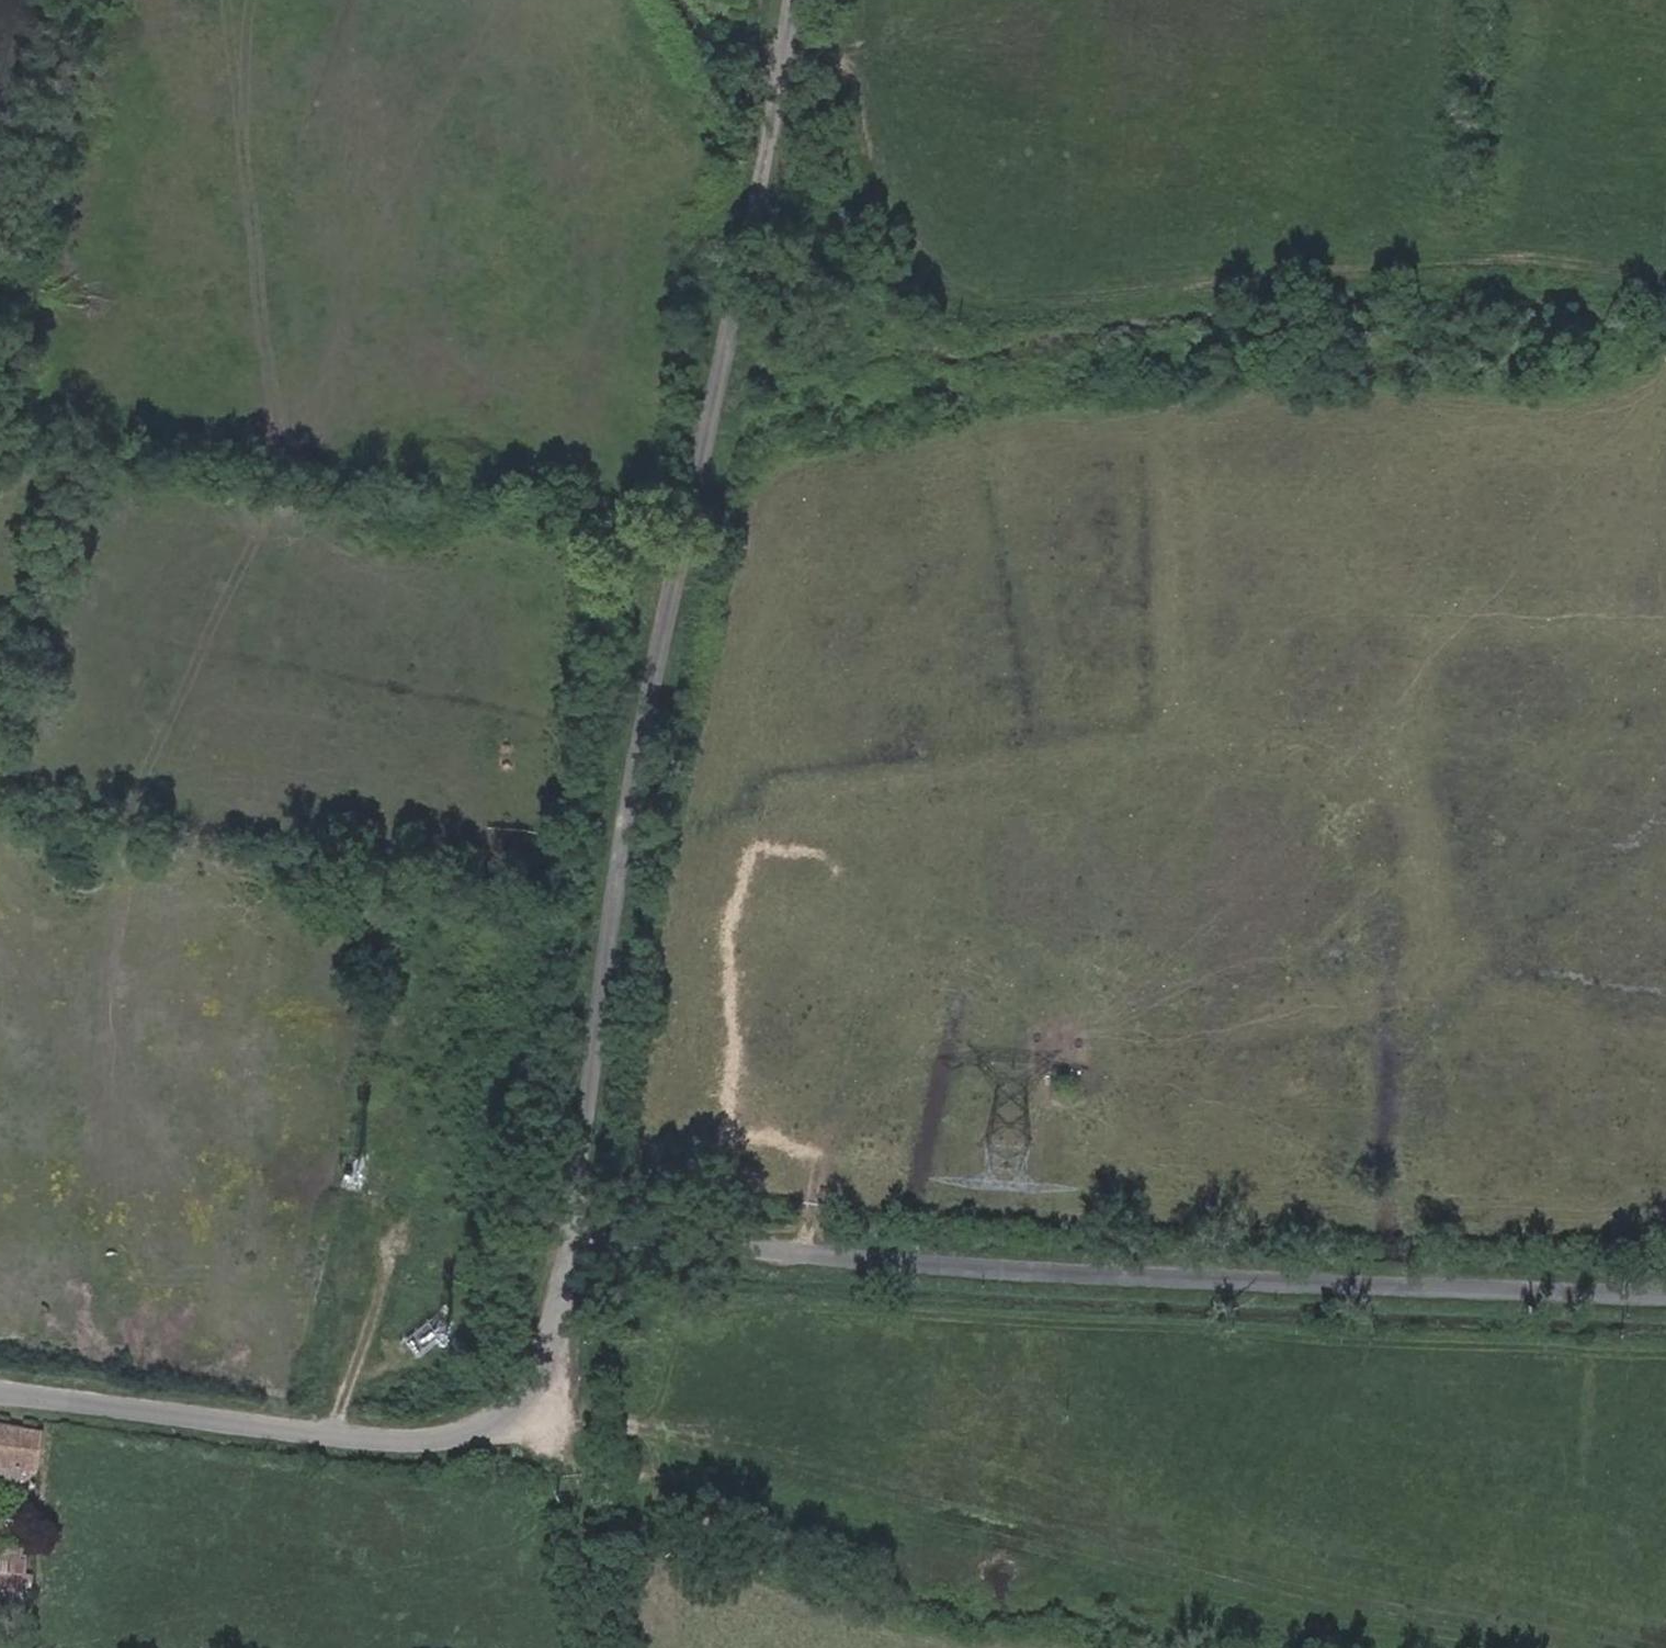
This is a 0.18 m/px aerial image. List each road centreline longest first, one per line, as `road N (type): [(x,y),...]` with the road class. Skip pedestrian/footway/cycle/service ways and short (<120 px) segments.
road 1 (unclassified): [(791,0),(696,488),(577,1238)]
road 2 (unclassified): [(1665,1297),(577,1238)]
road 3 (residential): [(577,1238),(558,1357),(527,1400),(488,1420),(376,1430),(0,1388)]

